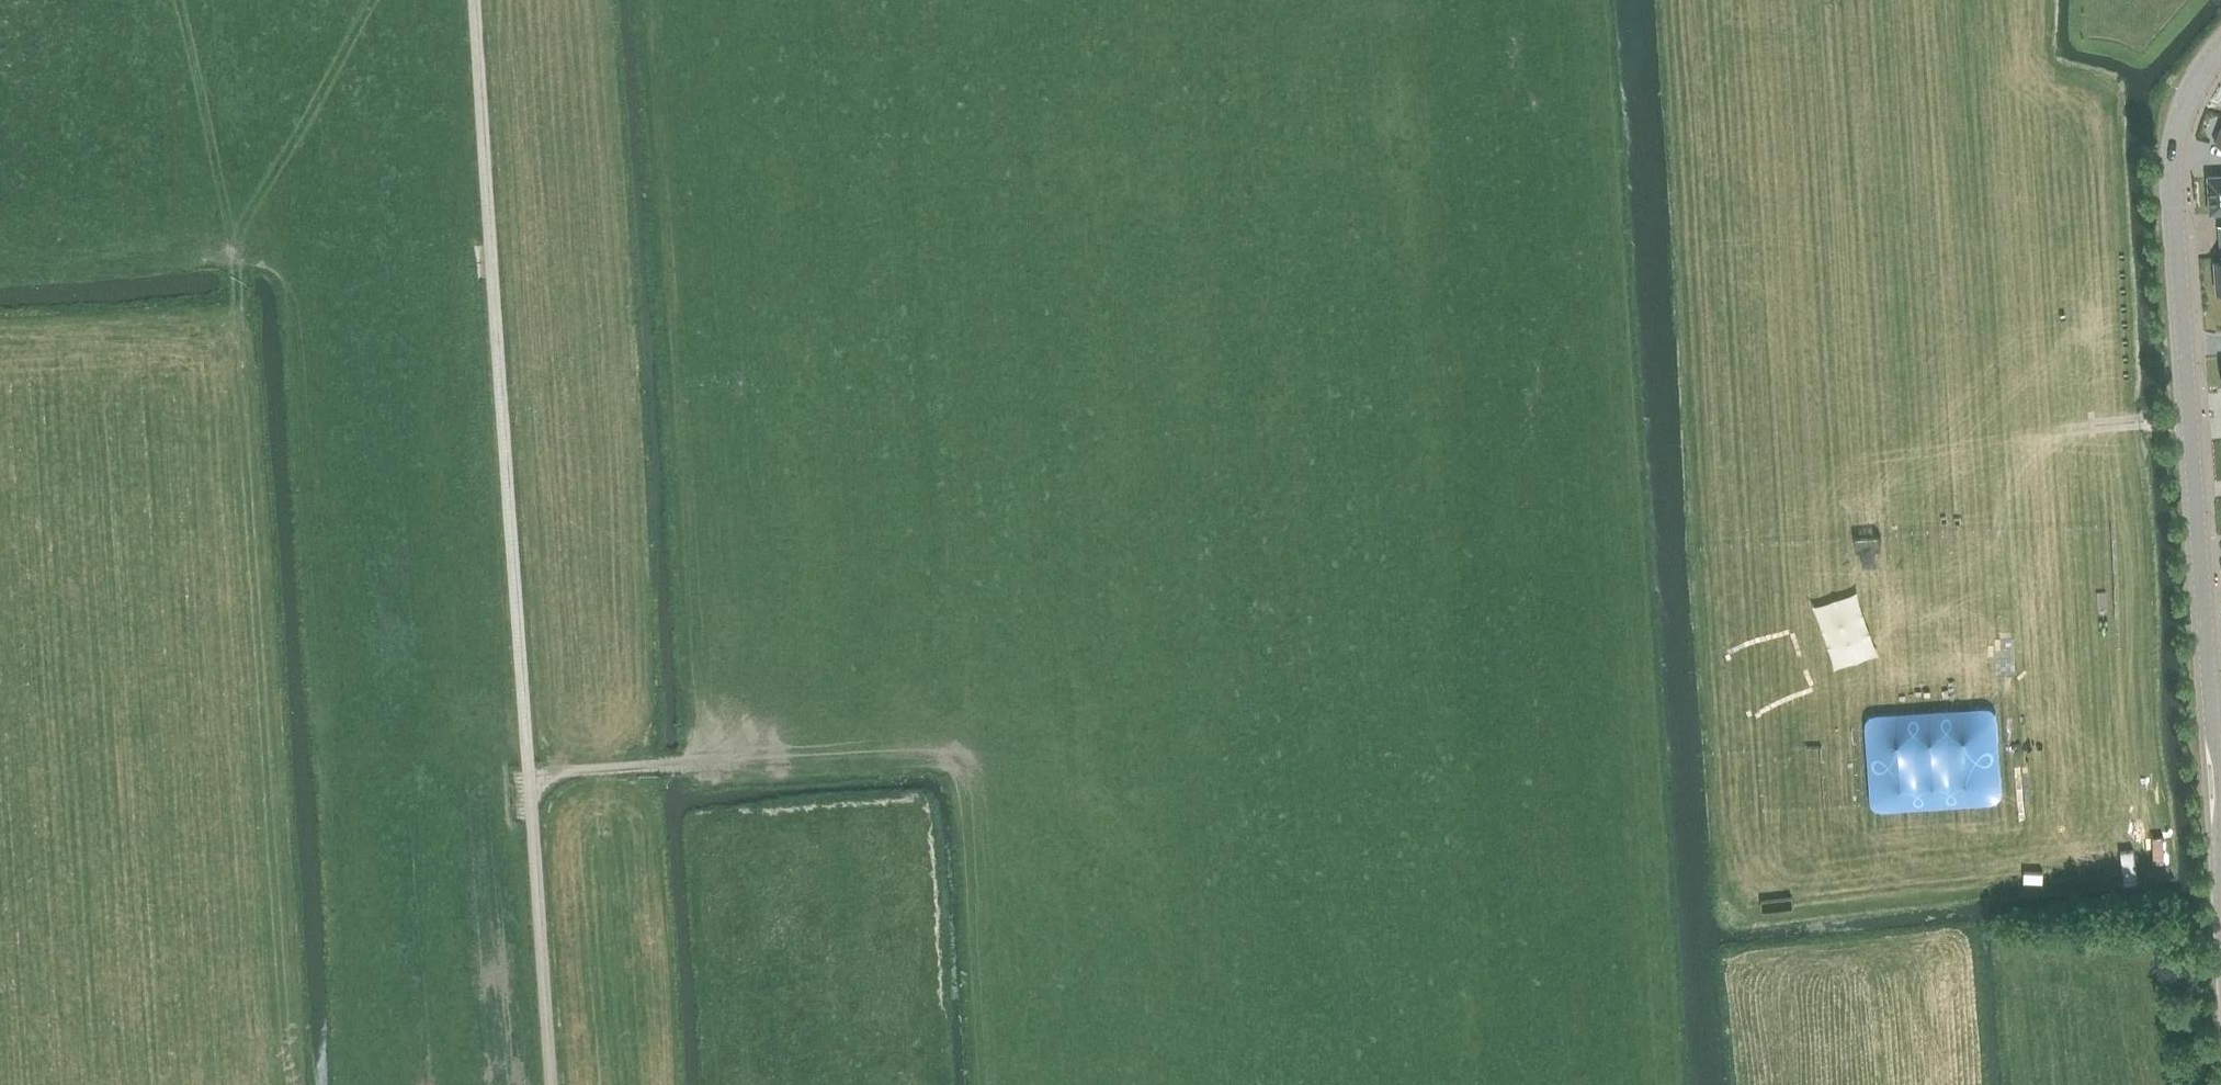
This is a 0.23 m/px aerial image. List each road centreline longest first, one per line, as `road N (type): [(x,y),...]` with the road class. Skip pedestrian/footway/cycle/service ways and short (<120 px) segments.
road 1 (tertiary): [(2220,805),(2174,196),(2186,105),(2220,47)]

